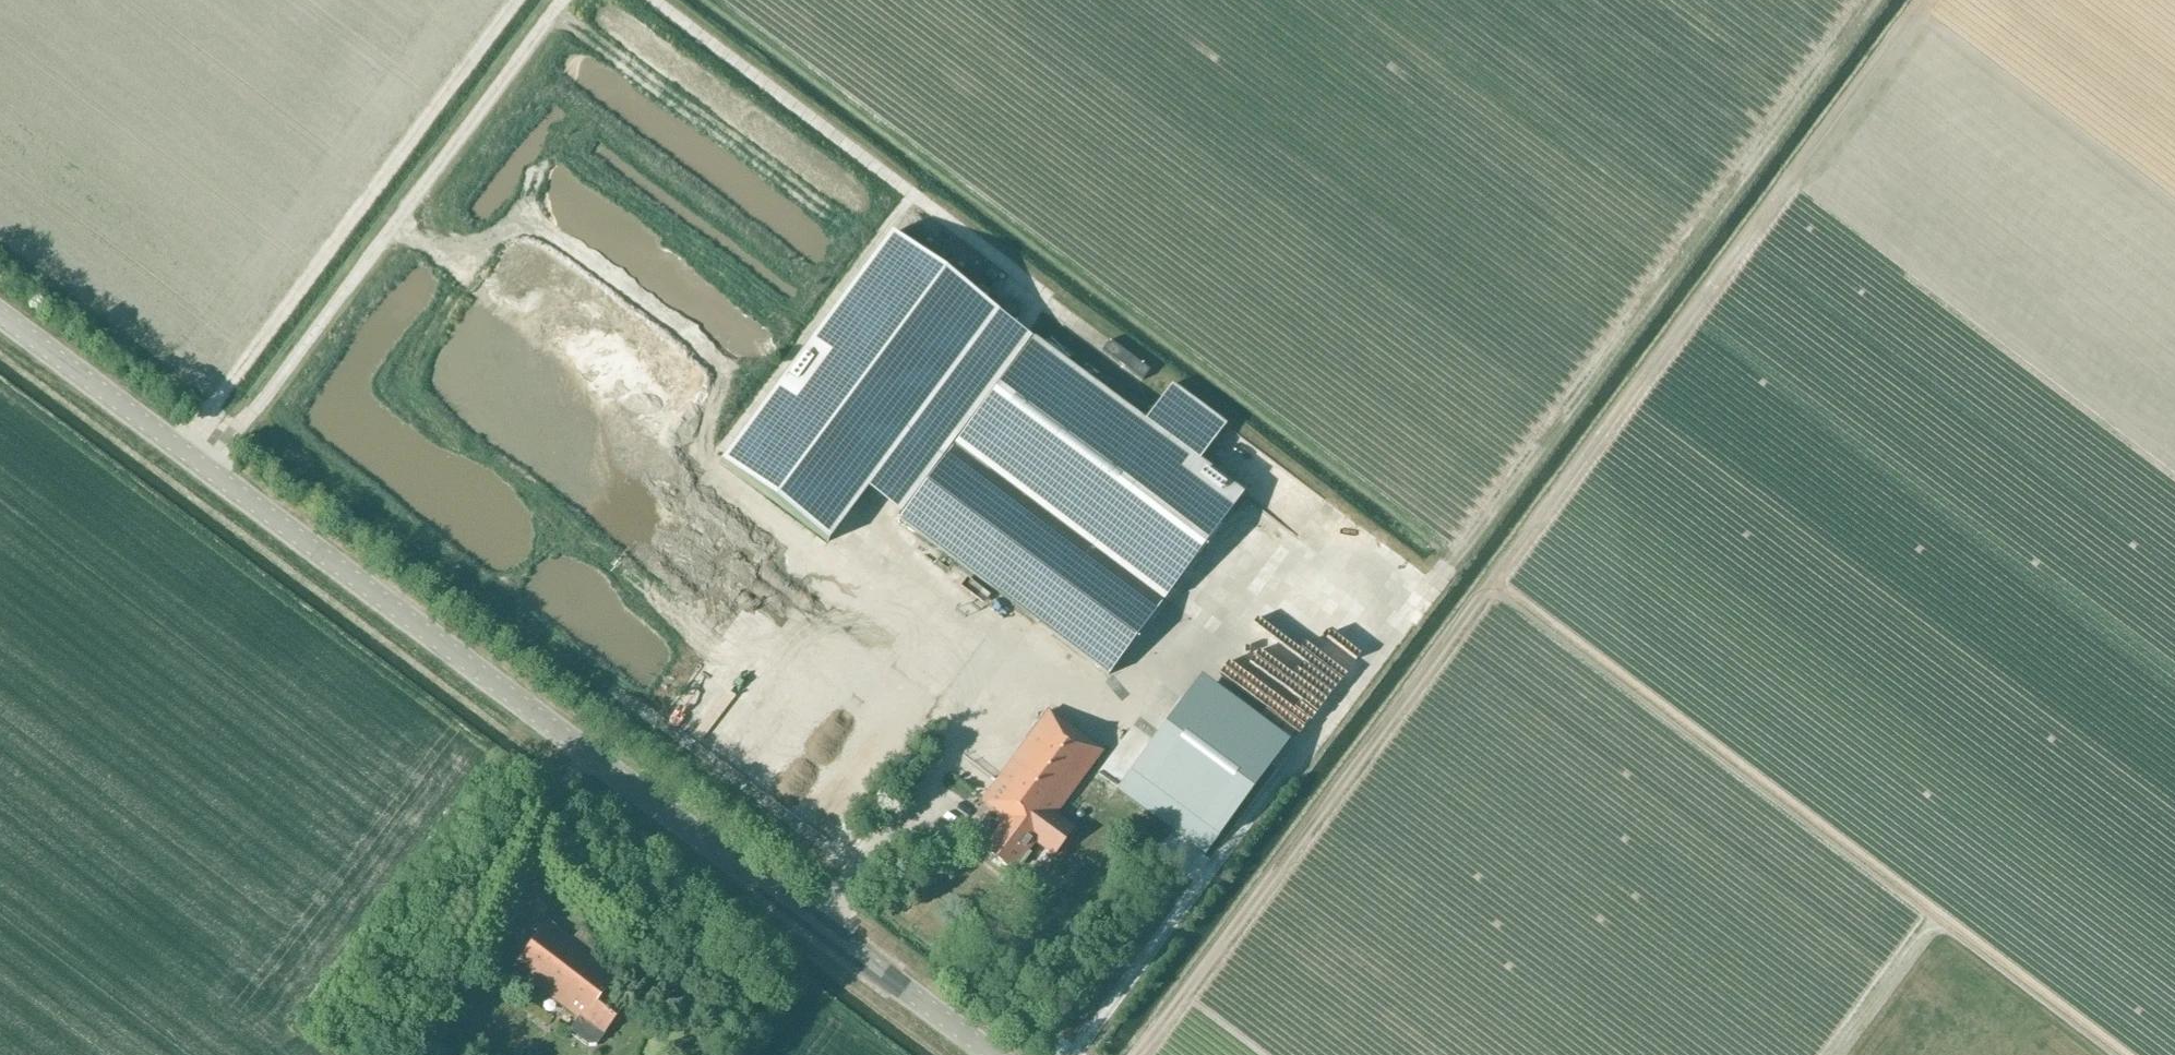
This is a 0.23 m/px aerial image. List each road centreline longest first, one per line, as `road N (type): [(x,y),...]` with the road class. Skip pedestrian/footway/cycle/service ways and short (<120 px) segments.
road 1 (unclassified): [(988,1054),(0,318)]

